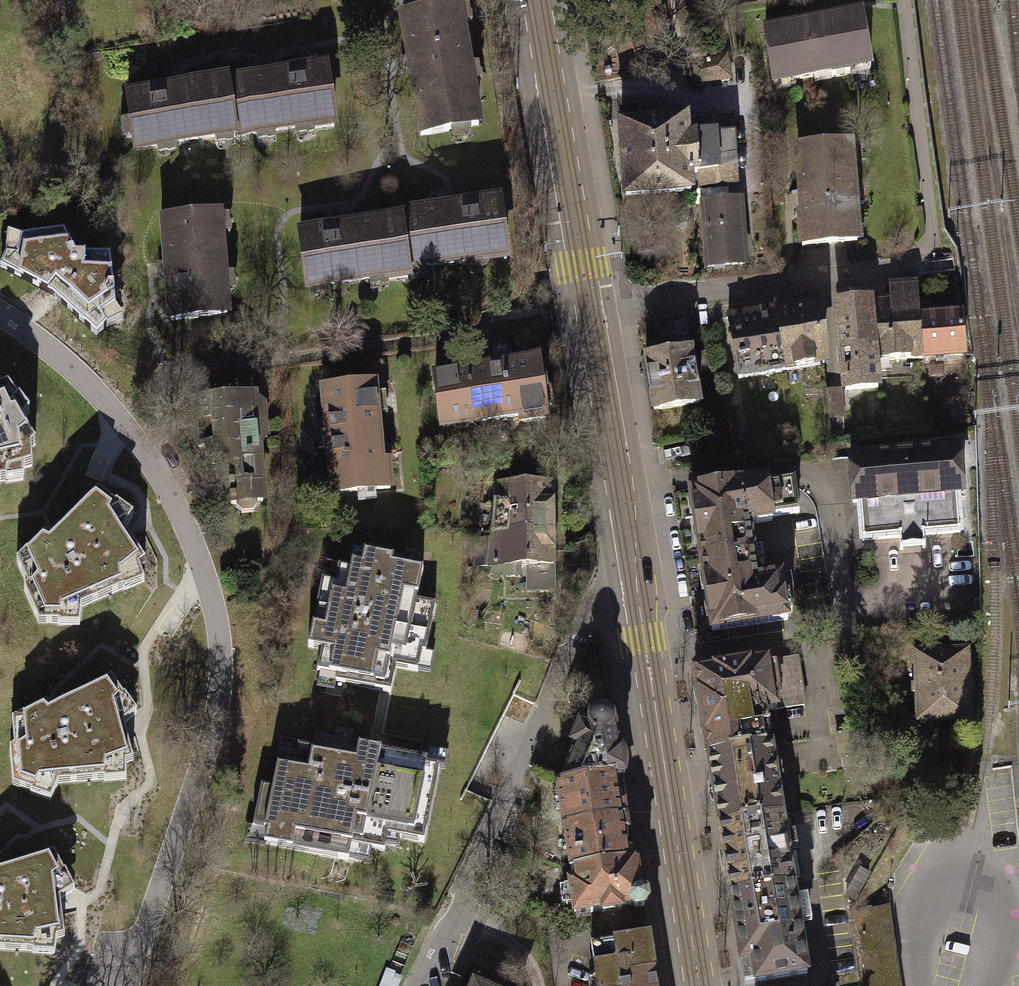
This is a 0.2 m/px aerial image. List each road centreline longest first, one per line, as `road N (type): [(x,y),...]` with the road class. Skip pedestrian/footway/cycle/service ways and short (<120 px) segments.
road 1 (residential): [(0,316),(96,391),(138,448),(195,549),(216,630),(209,729),(124,985)]
road 2 (tertiary): [(636,587),(699,985)]
road 3 (residential): [(636,587),(602,592),(575,637),(458,905)]
road 4 (residential): [(589,306),(904,271)]
road 5 (tertiary): [(536,0),(589,306)]
road 6 (tertiary): [(589,306),(636,587)]

